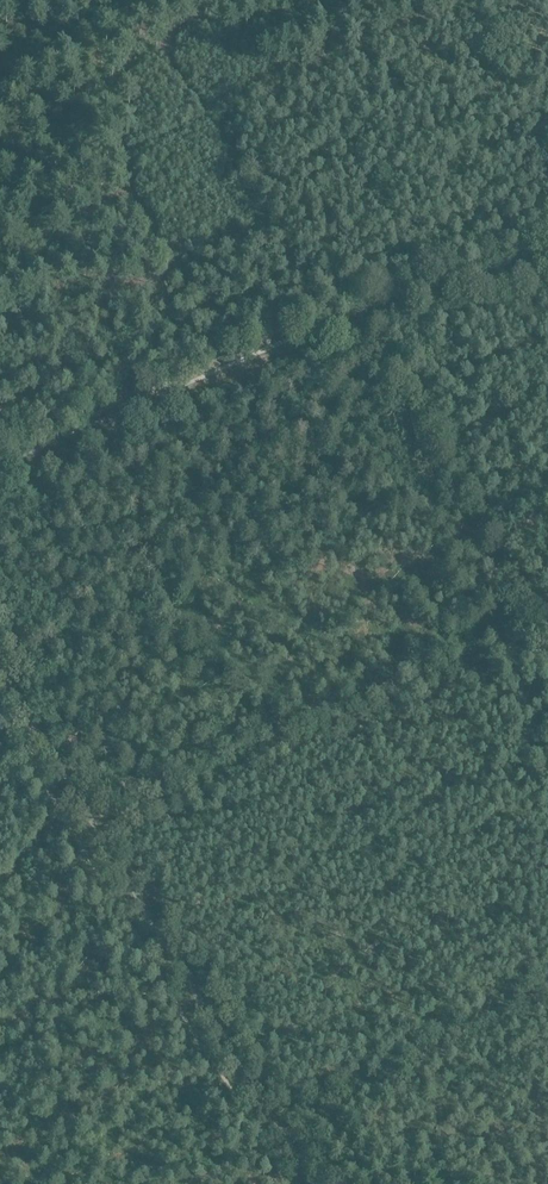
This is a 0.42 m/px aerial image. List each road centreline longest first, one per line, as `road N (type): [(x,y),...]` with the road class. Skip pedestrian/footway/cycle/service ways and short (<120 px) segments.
road 1 (track): [(0,475),(363,316),(547,265)]
road 2 (track): [(309,1183),(29,721)]
road 3 (track): [(535,638),(346,315)]

